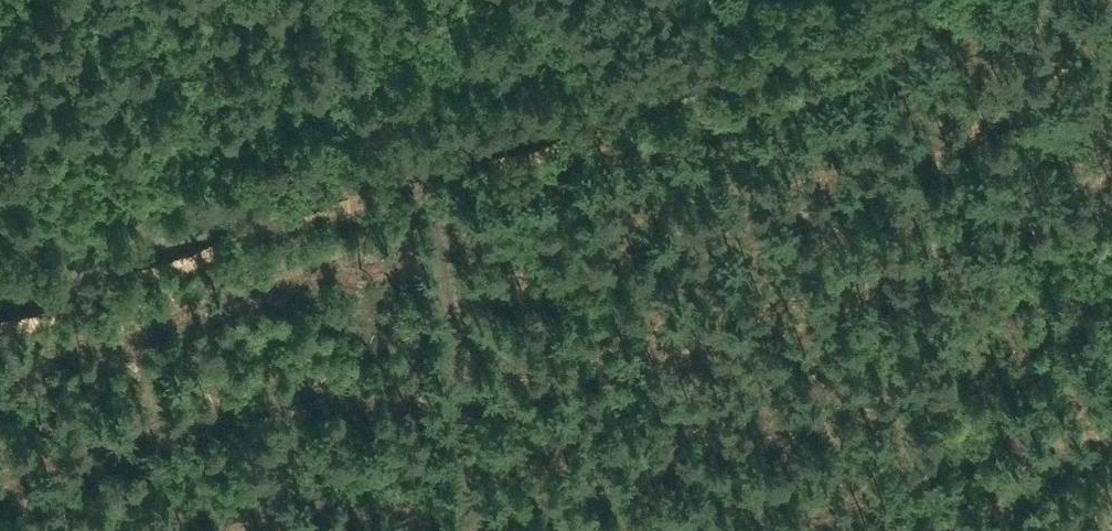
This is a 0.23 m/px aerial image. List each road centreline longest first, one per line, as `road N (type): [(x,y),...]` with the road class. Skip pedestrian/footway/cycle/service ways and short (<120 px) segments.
road 1 (track): [(878,0),(823,44),(750,79),(0,297)]

